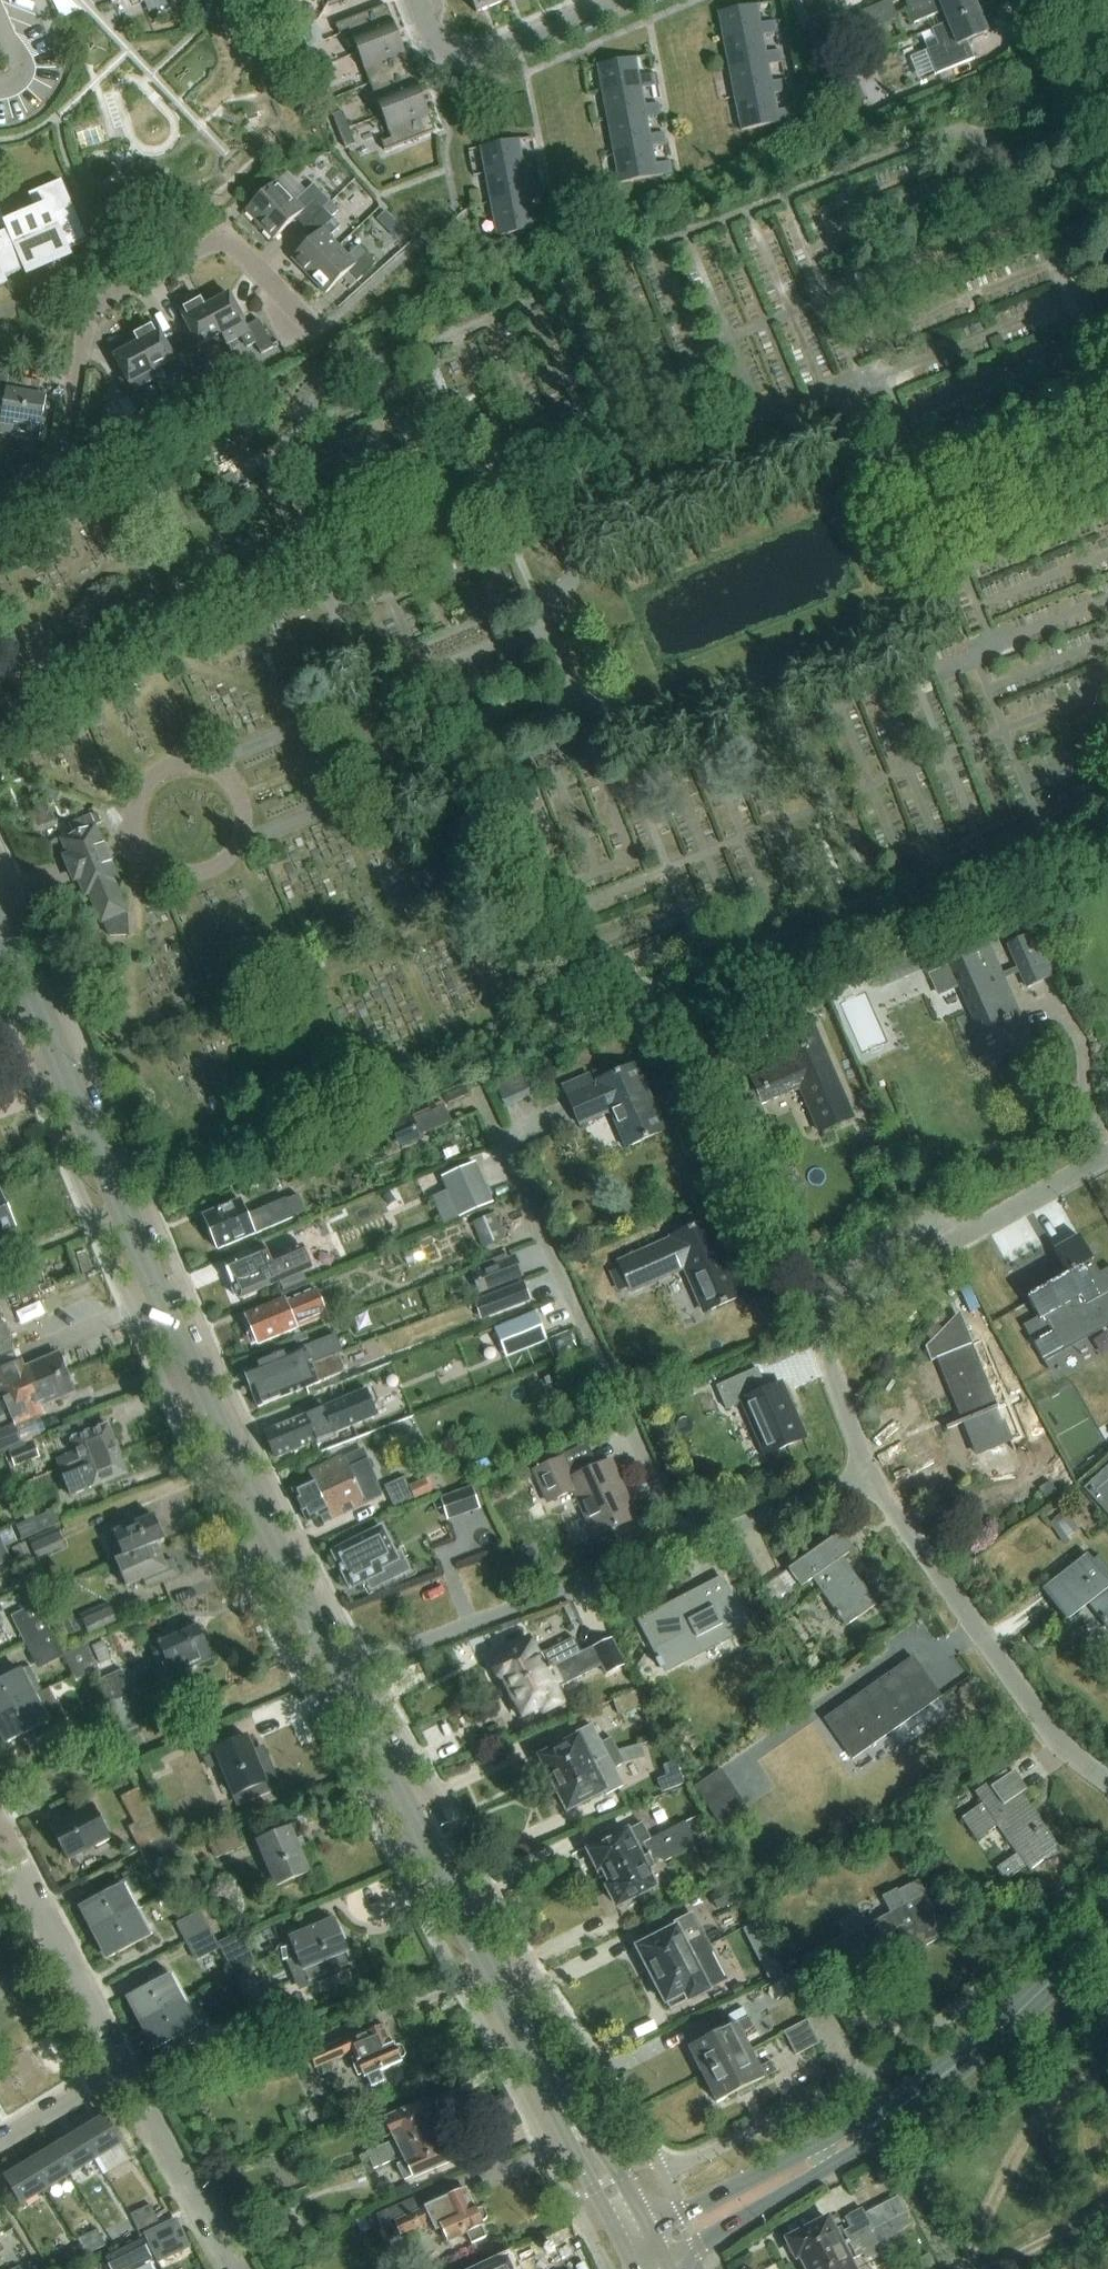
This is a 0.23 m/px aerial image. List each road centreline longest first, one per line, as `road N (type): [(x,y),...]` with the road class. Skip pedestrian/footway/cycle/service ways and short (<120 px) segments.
road 1 (secondary): [(0,921),(232,1462),(337,1676)]
road 2 (secondary): [(337,1676),(651,2266)]
road 3 (secondary): [(651,2266),(669,2247),(929,2089),(1013,2019),(1107,1920)]
road 4 (residential): [(0,495),(65,462),(91,317),(216,239),(313,336)]
road 5 (residential): [(480,1098),(683,1546)]
road 6 (residential): [(1107,1779),(1062,1743),(1012,1685),(869,1480)]
road 7 (residential): [(337,1676),(683,1546)]
road 8 (residential): [(855,2084),(1013,1967),(1107,1857)]
road 9 (residential): [(819,1335),(834,1317),(1107,1158)]
road 10 (residential): [(123,2064),(0,1829)]
road 11 (residential): [(232,2268),(123,2064)]
road 12 (residential): [(819,1335),(732,1136)]
road 13 (residential): [(683,1546),(869,1480)]
road 14 (residential): [(461,68),(621,0)]
road 15 (residential): [(869,1480),(819,1335)]
road 16 (residential): [(0,2140),(123,2064)]
road 17 (track): [(994,2268),(1107,2214)]
road 18 (residential): [(1107,110),(1057,0)]

